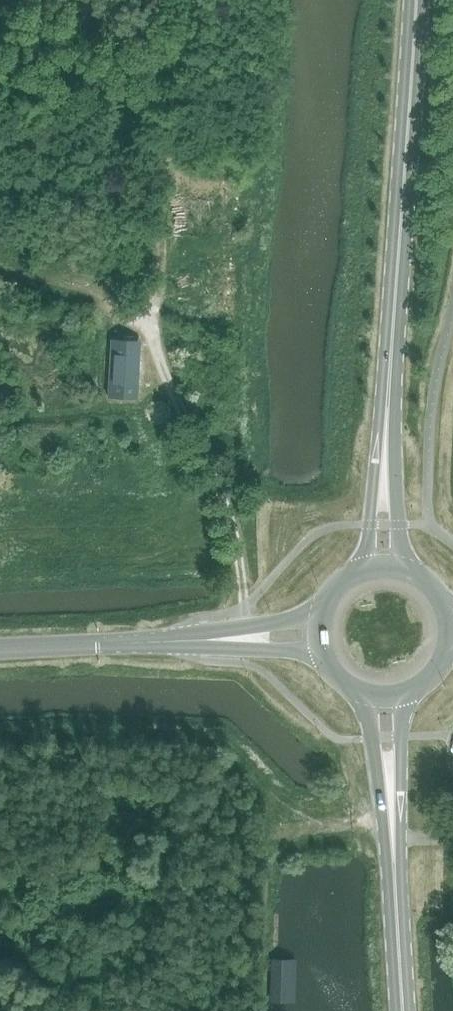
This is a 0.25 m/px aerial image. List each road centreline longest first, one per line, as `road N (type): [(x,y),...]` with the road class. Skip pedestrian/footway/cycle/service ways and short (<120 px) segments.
road 1 (tertiary): [(384,564),(412,0)]
road 2 (track): [(155,319),(168,375),(219,474),(241,540),(250,638)]
road 3 (unclassified): [(0,649),(319,638)]
road 4 (tertiary): [(408,1010),(388,696)]

